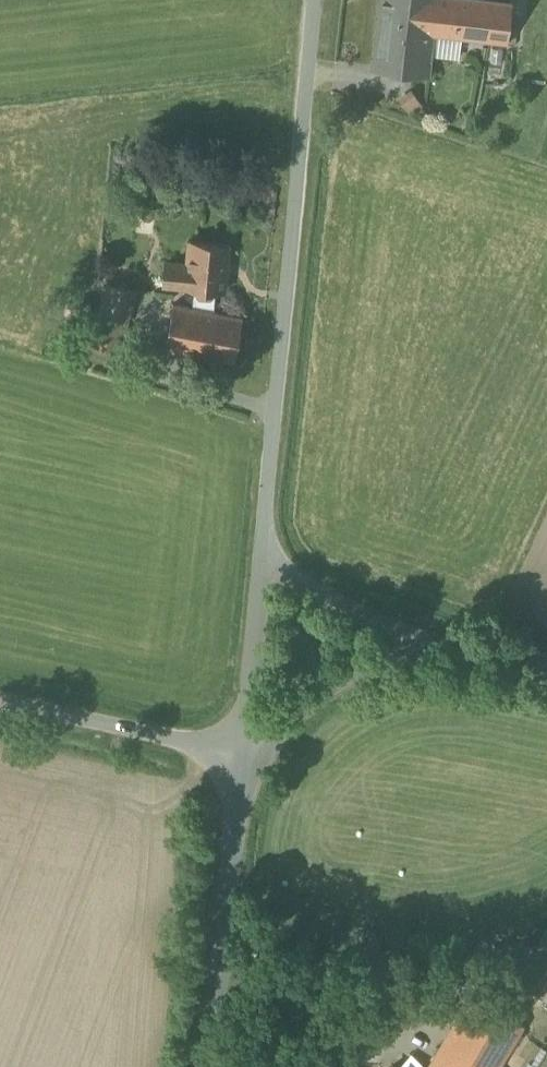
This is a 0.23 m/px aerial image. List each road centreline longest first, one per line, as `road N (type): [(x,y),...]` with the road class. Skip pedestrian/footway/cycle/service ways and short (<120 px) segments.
road 1 (unclassified): [(261,567),(316,0)]
road 2 (unclassified): [(212,1066),(243,753)]
road 3 (unclassified): [(0,702),(243,753)]
road 4 (unclassified): [(243,753),(363,669),(412,652)]
road 5 (unclassified): [(243,753),(261,567)]
road 6 (unclassified): [(412,652),(394,632),(261,567)]
road 7 (unclassified): [(412,652),(546,664)]

